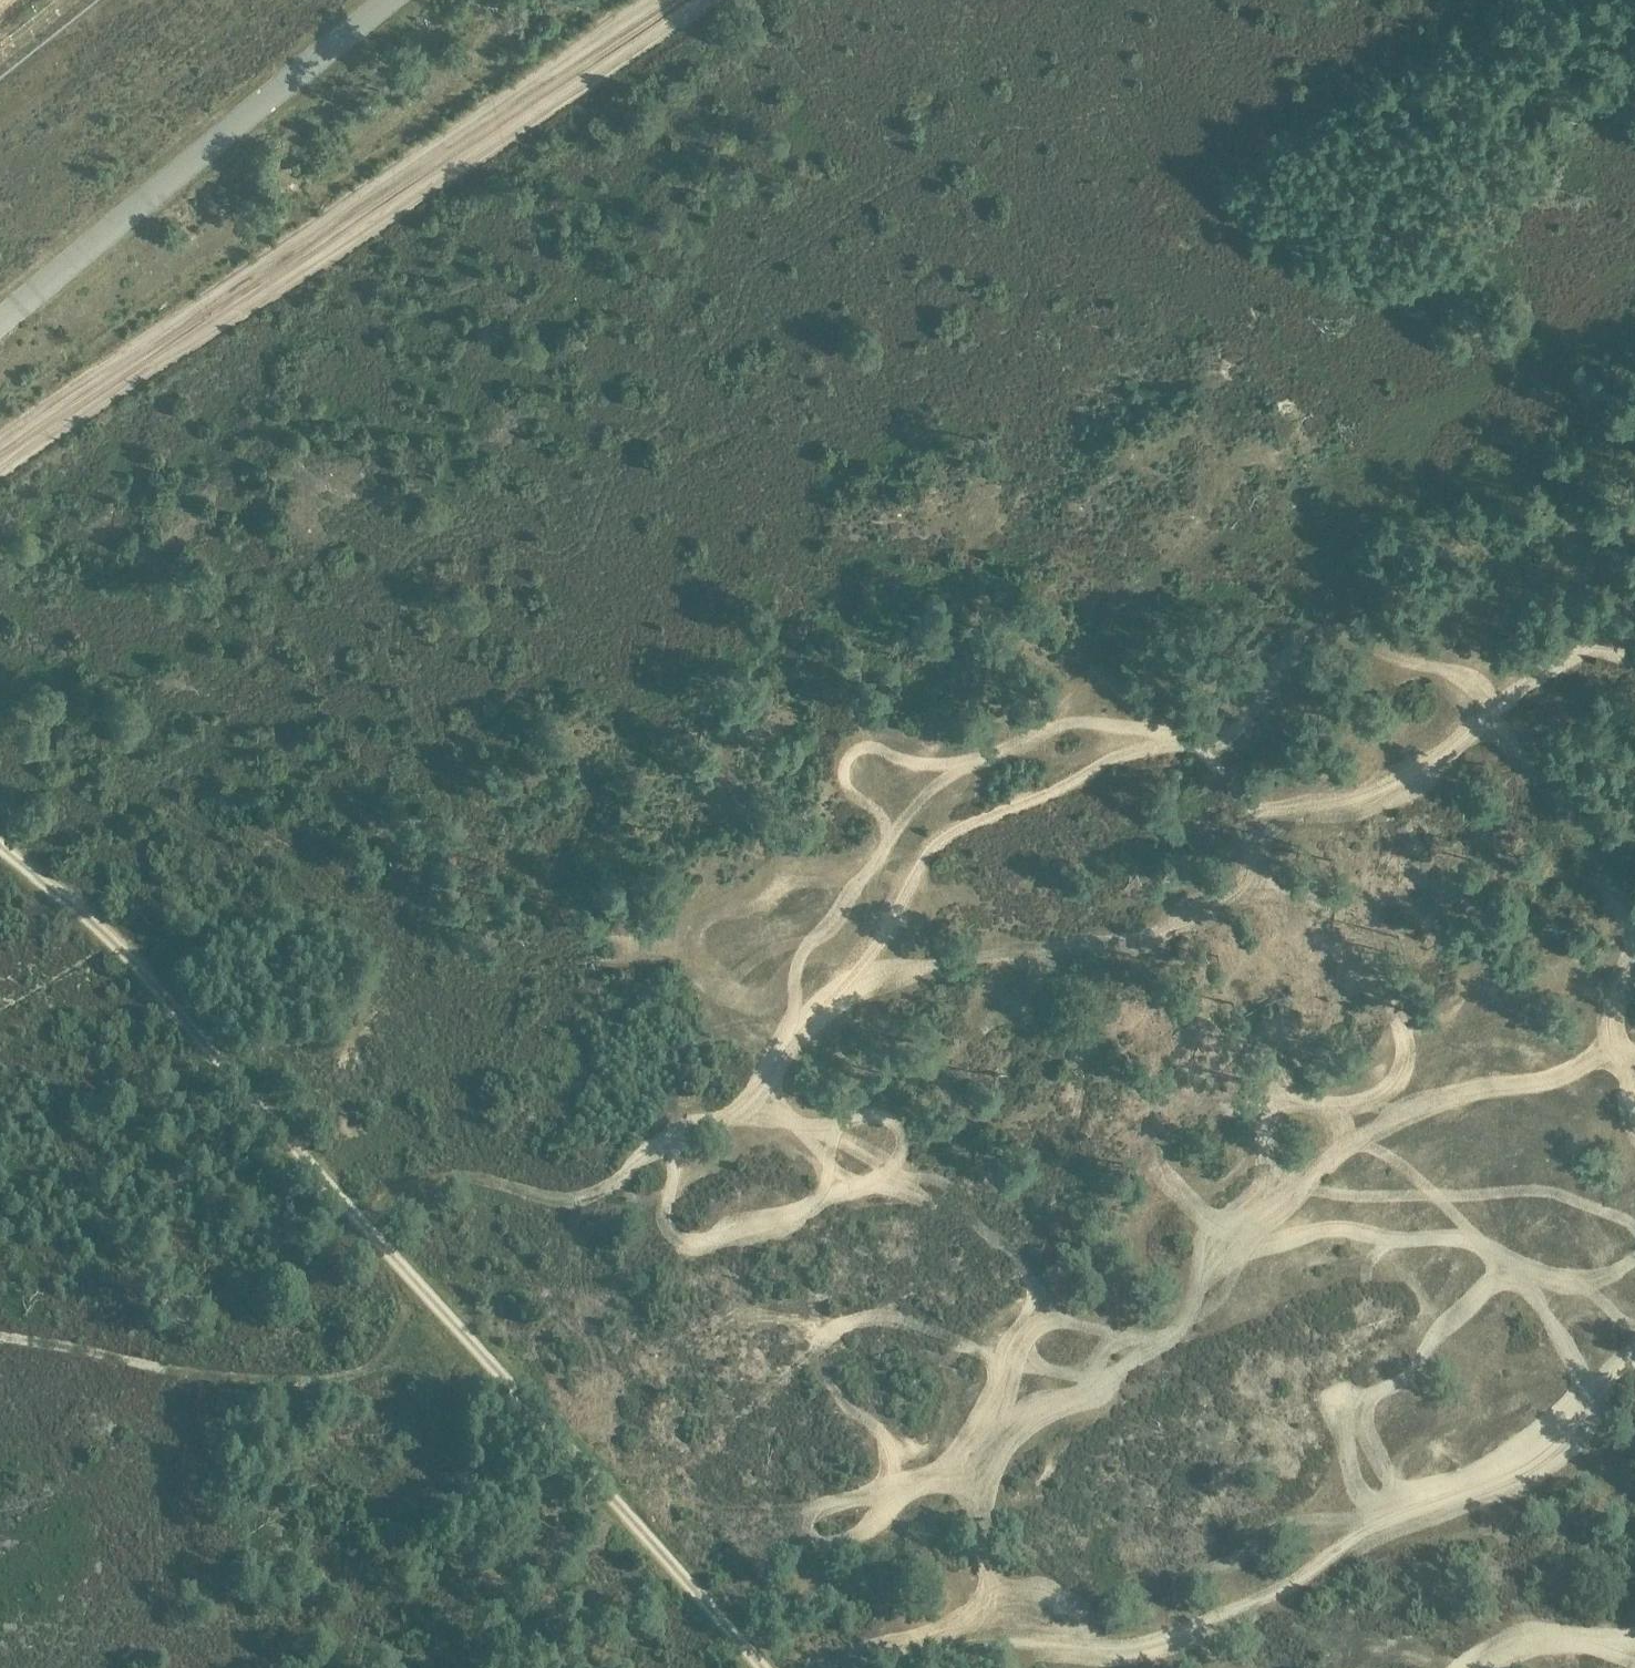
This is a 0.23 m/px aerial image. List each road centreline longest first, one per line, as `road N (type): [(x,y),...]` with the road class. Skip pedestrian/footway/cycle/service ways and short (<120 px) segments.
road 1 (track): [(672,0),(285,261),(0,466)]

